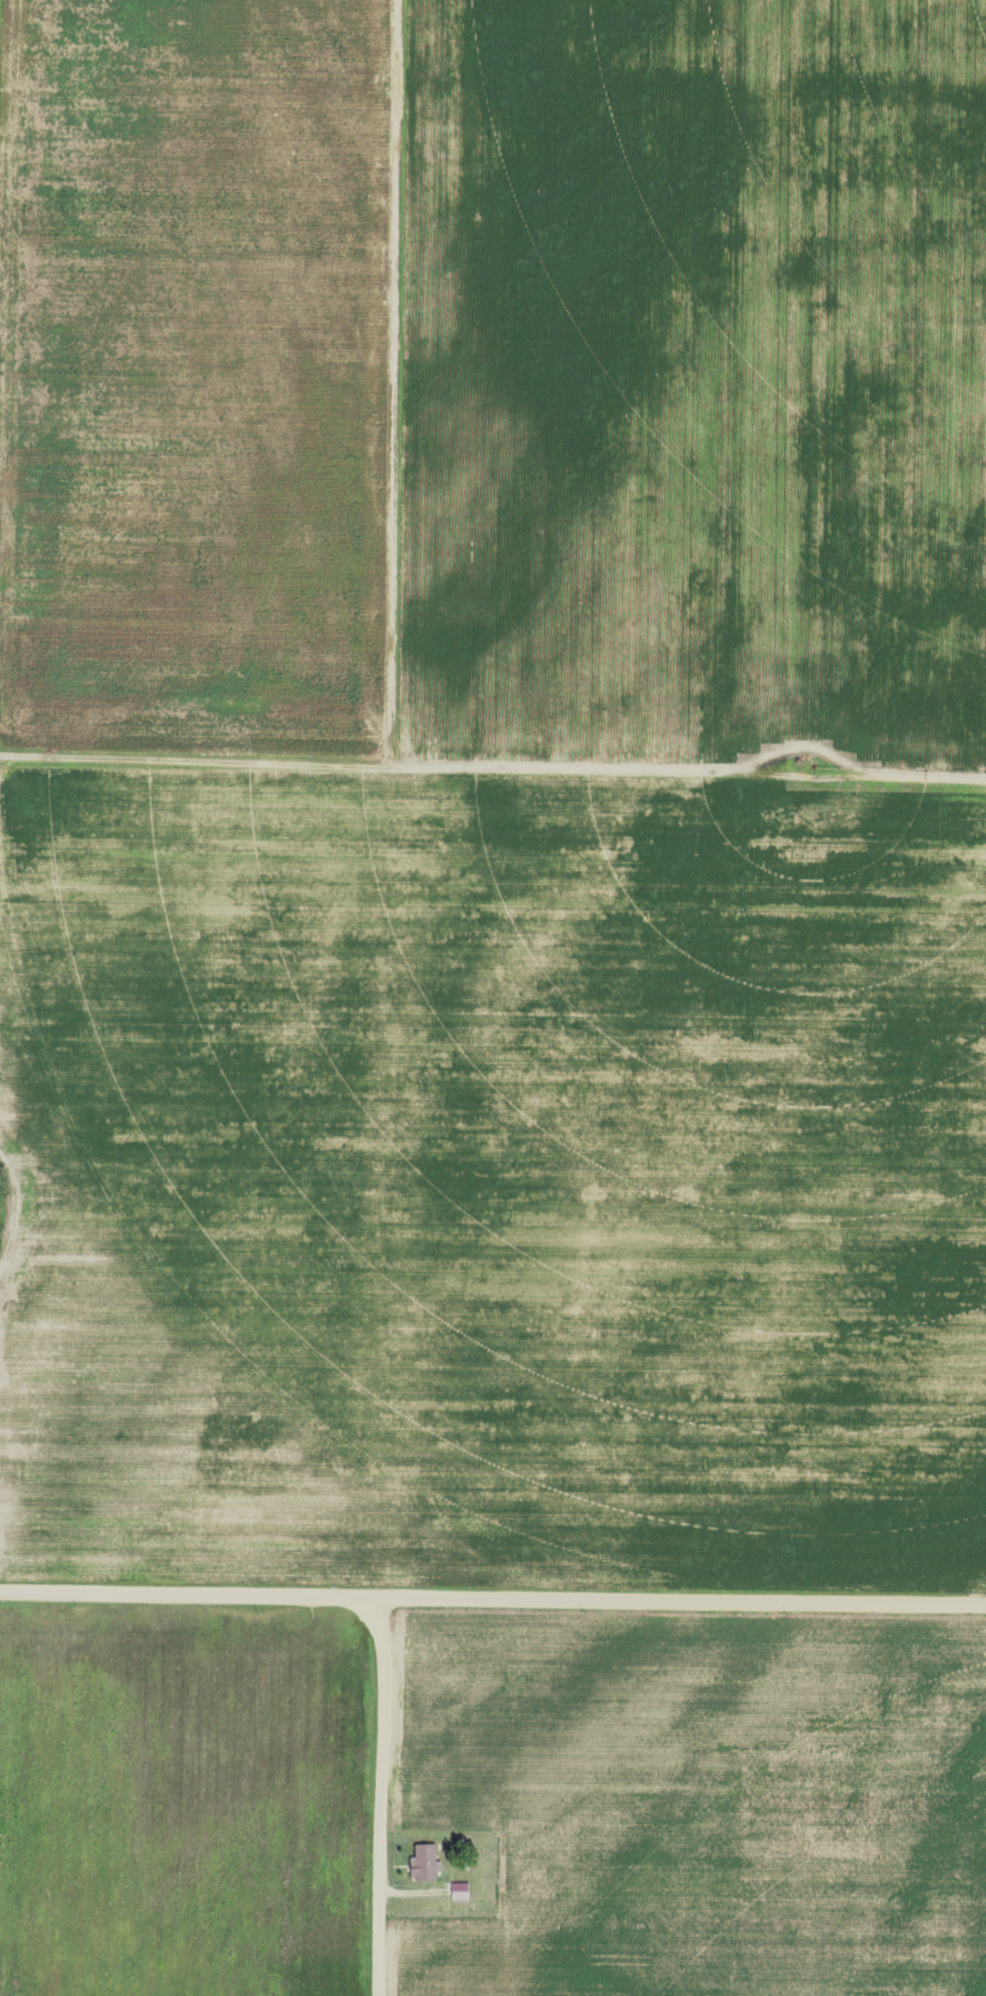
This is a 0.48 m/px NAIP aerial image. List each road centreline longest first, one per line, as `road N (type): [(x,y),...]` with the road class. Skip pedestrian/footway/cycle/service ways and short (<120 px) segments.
road 1 (residential): [(985,1604),(0,1590)]
road 2 (residential): [(379,1995),(383,1621),(368,1597)]

